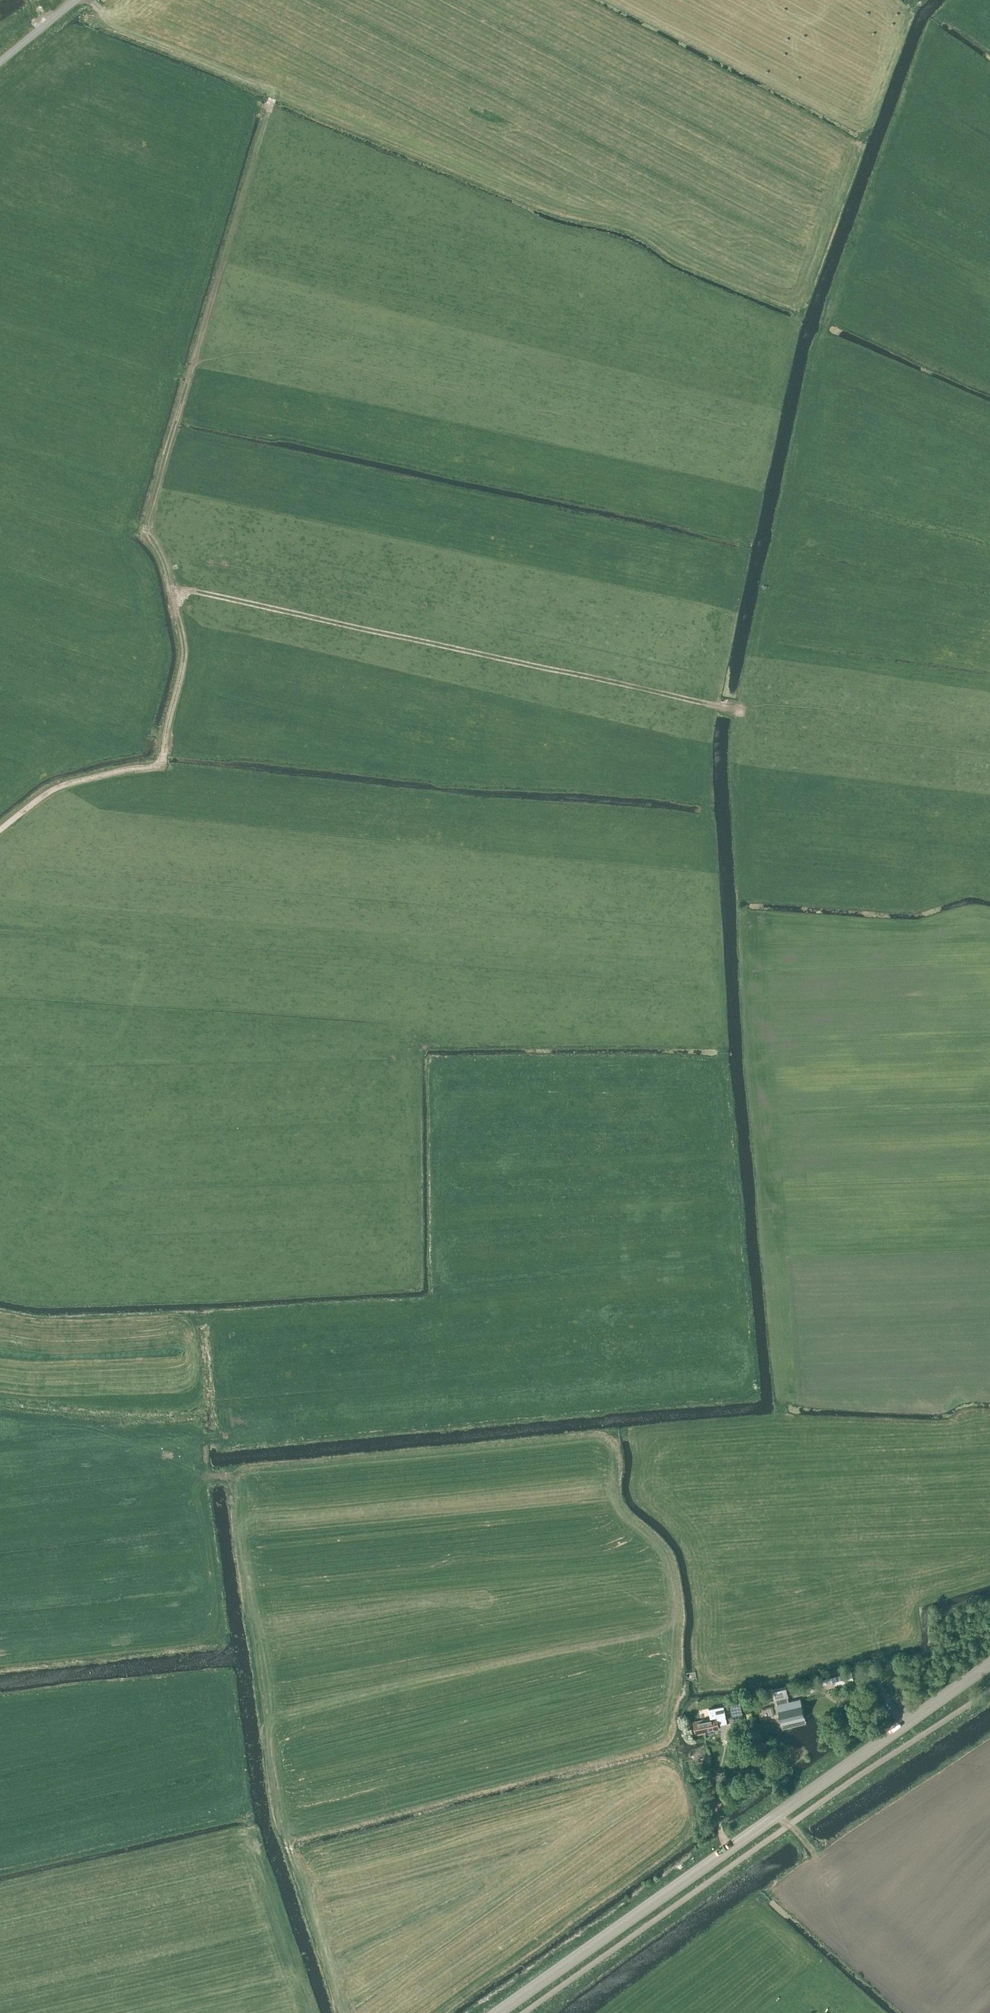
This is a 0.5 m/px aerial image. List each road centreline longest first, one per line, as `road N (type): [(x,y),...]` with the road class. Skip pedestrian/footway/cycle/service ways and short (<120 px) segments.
road 1 (secondary): [(505,2012),(989,1668)]

